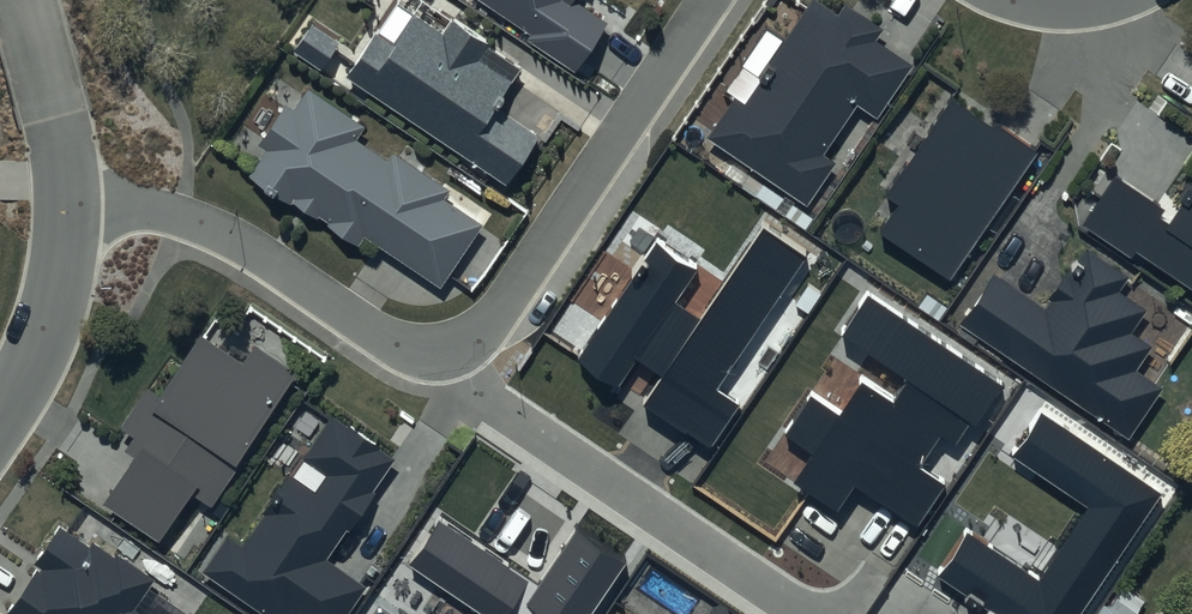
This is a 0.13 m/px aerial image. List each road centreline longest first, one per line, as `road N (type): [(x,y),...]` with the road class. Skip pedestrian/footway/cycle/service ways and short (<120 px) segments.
road 1 (residential): [(451,347),(473,393),(807,613)]
road 2 (residential): [(451,347),(498,305),(701,0)]
road 3 (residential): [(63,210),(178,212),(393,339),(422,349),(451,347)]
road 4 (residential): [(63,210),(59,138),(20,0)]
road 5 (residential): [(0,409),(26,371),(51,299),(63,210)]

